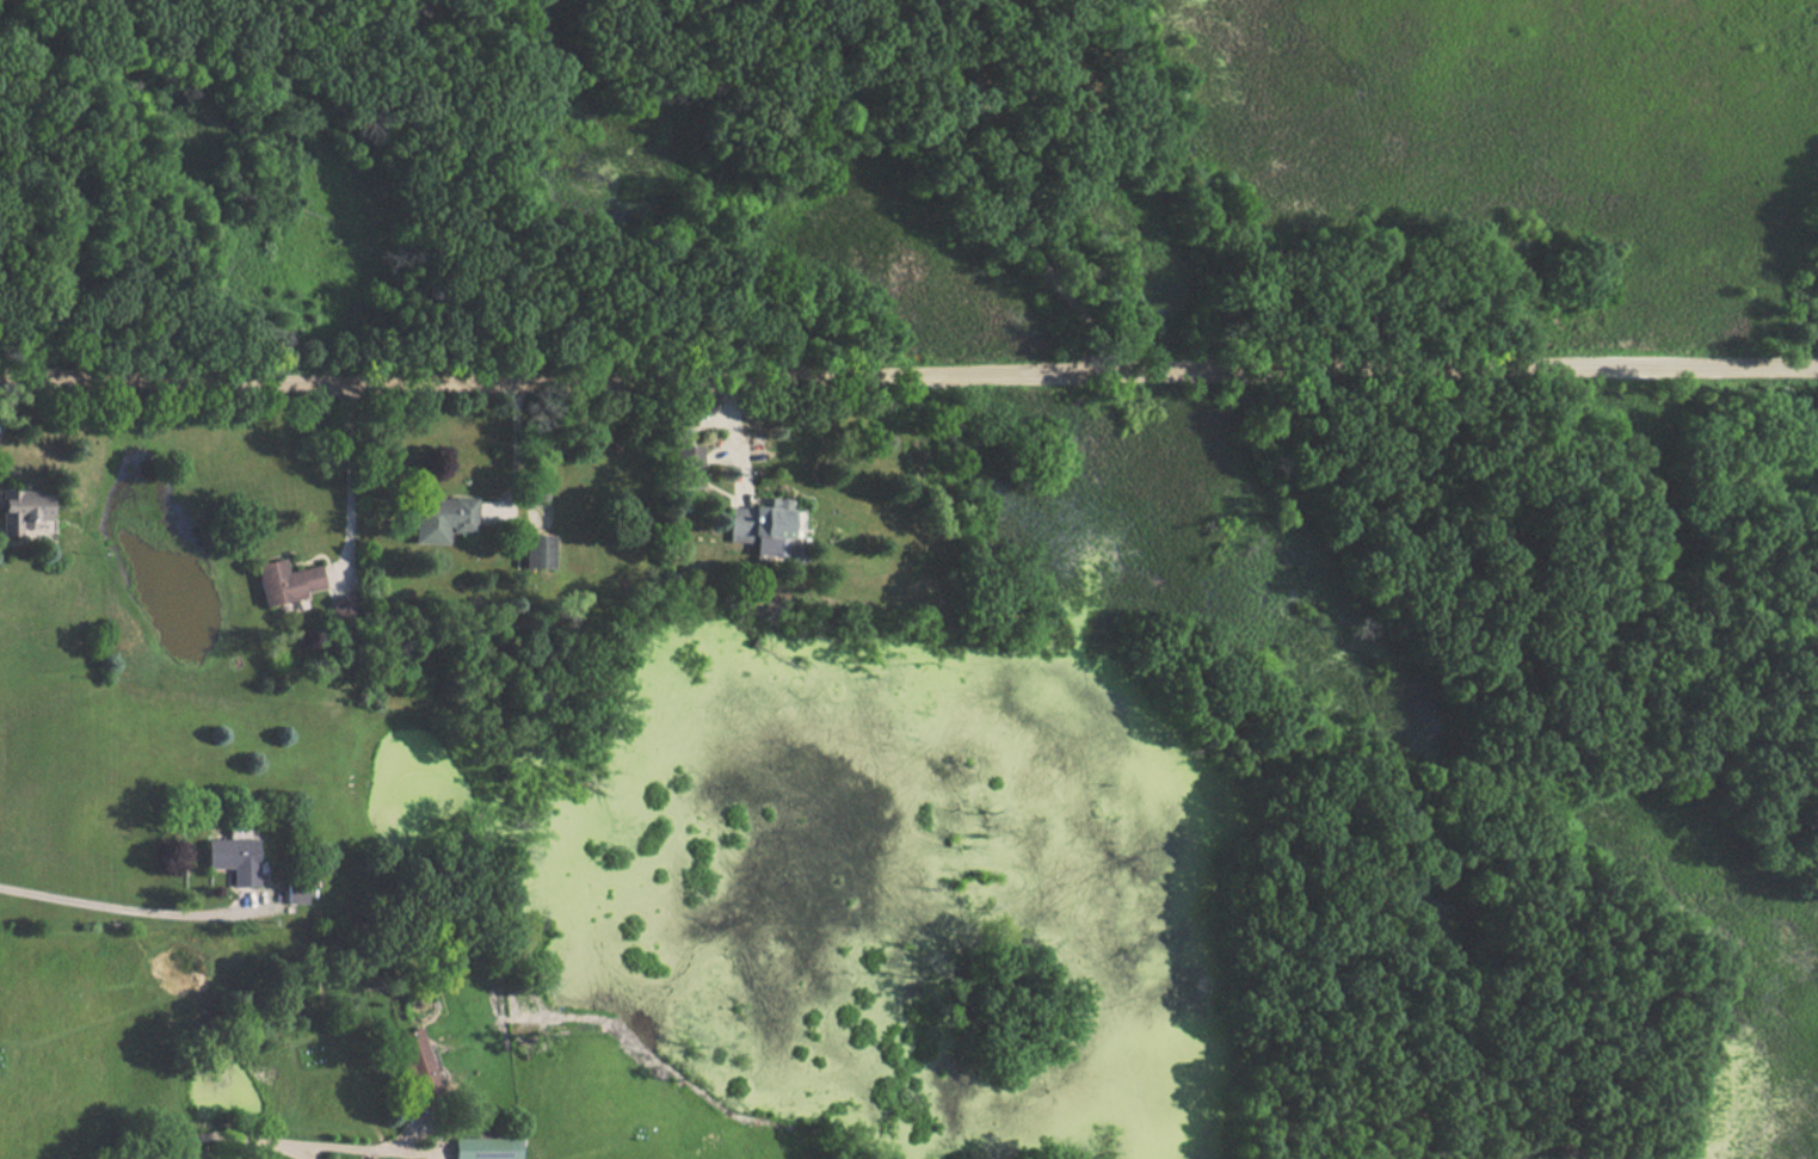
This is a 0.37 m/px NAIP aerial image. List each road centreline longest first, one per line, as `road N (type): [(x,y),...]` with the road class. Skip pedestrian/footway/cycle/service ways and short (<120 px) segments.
road 1 (residential): [(1817,368),(941,377),(0,373)]

